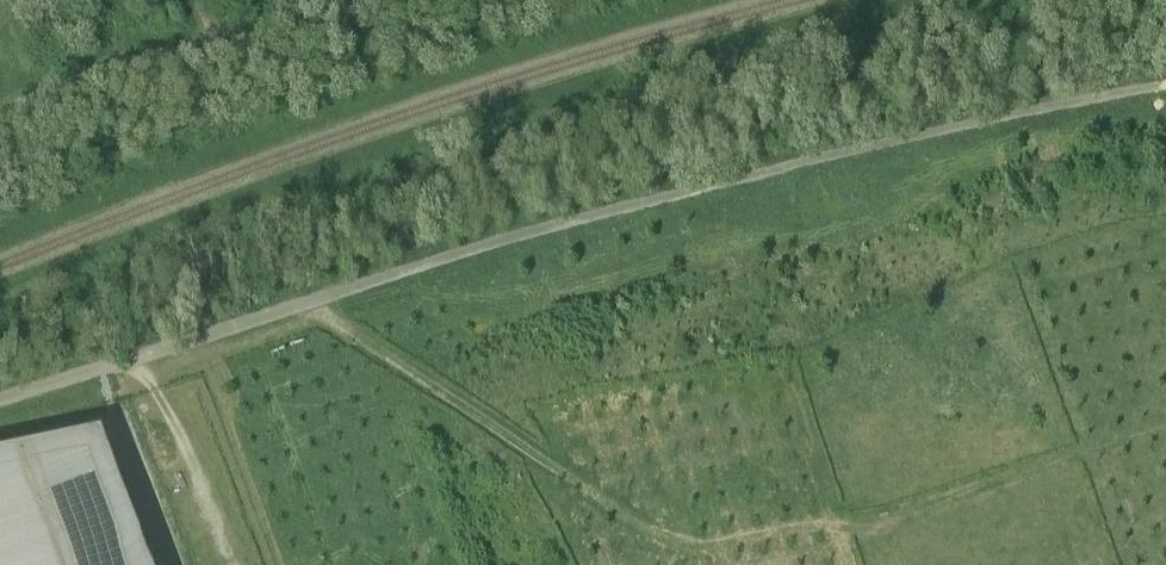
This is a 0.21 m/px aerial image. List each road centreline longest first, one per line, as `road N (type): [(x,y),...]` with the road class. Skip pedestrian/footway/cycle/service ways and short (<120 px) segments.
road 1 (track): [(0,406),(136,355),(576,220),(1165,87)]
road 2 (track): [(888,523),(867,531),(796,525),(700,548),(655,538),(312,302)]

